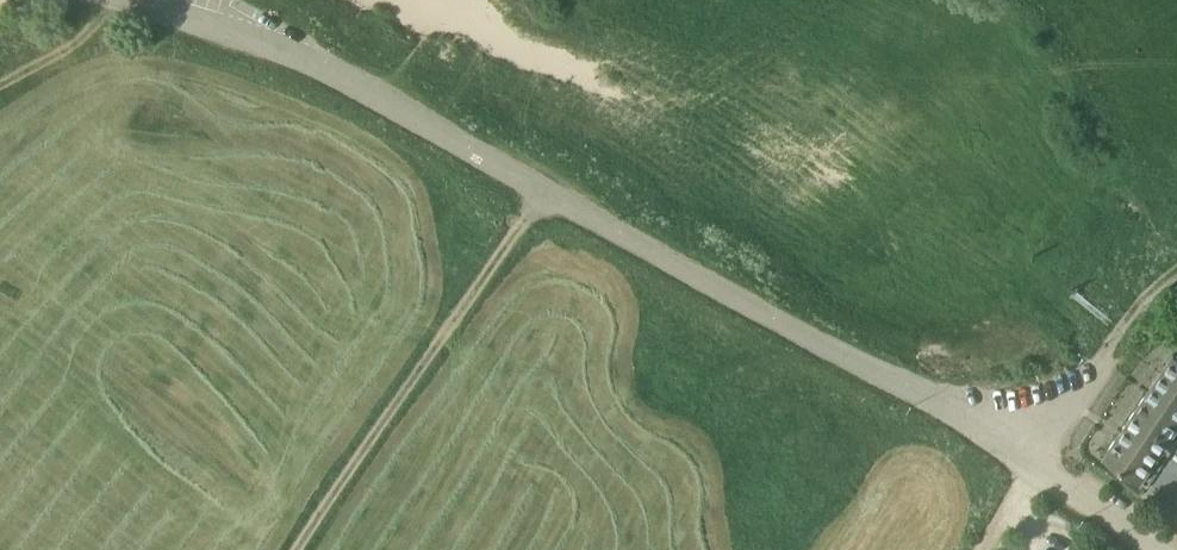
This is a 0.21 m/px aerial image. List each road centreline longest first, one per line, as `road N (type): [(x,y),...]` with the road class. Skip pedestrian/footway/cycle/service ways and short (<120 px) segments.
road 1 (unclassified): [(1025,465),(665,251),(320,67),(111,0)]
road 2 (track): [(551,190),(297,549)]
road 3 (unclassified): [(1176,268),(1025,465)]
road 4 (unclassified): [(1154,549),(1025,465)]

